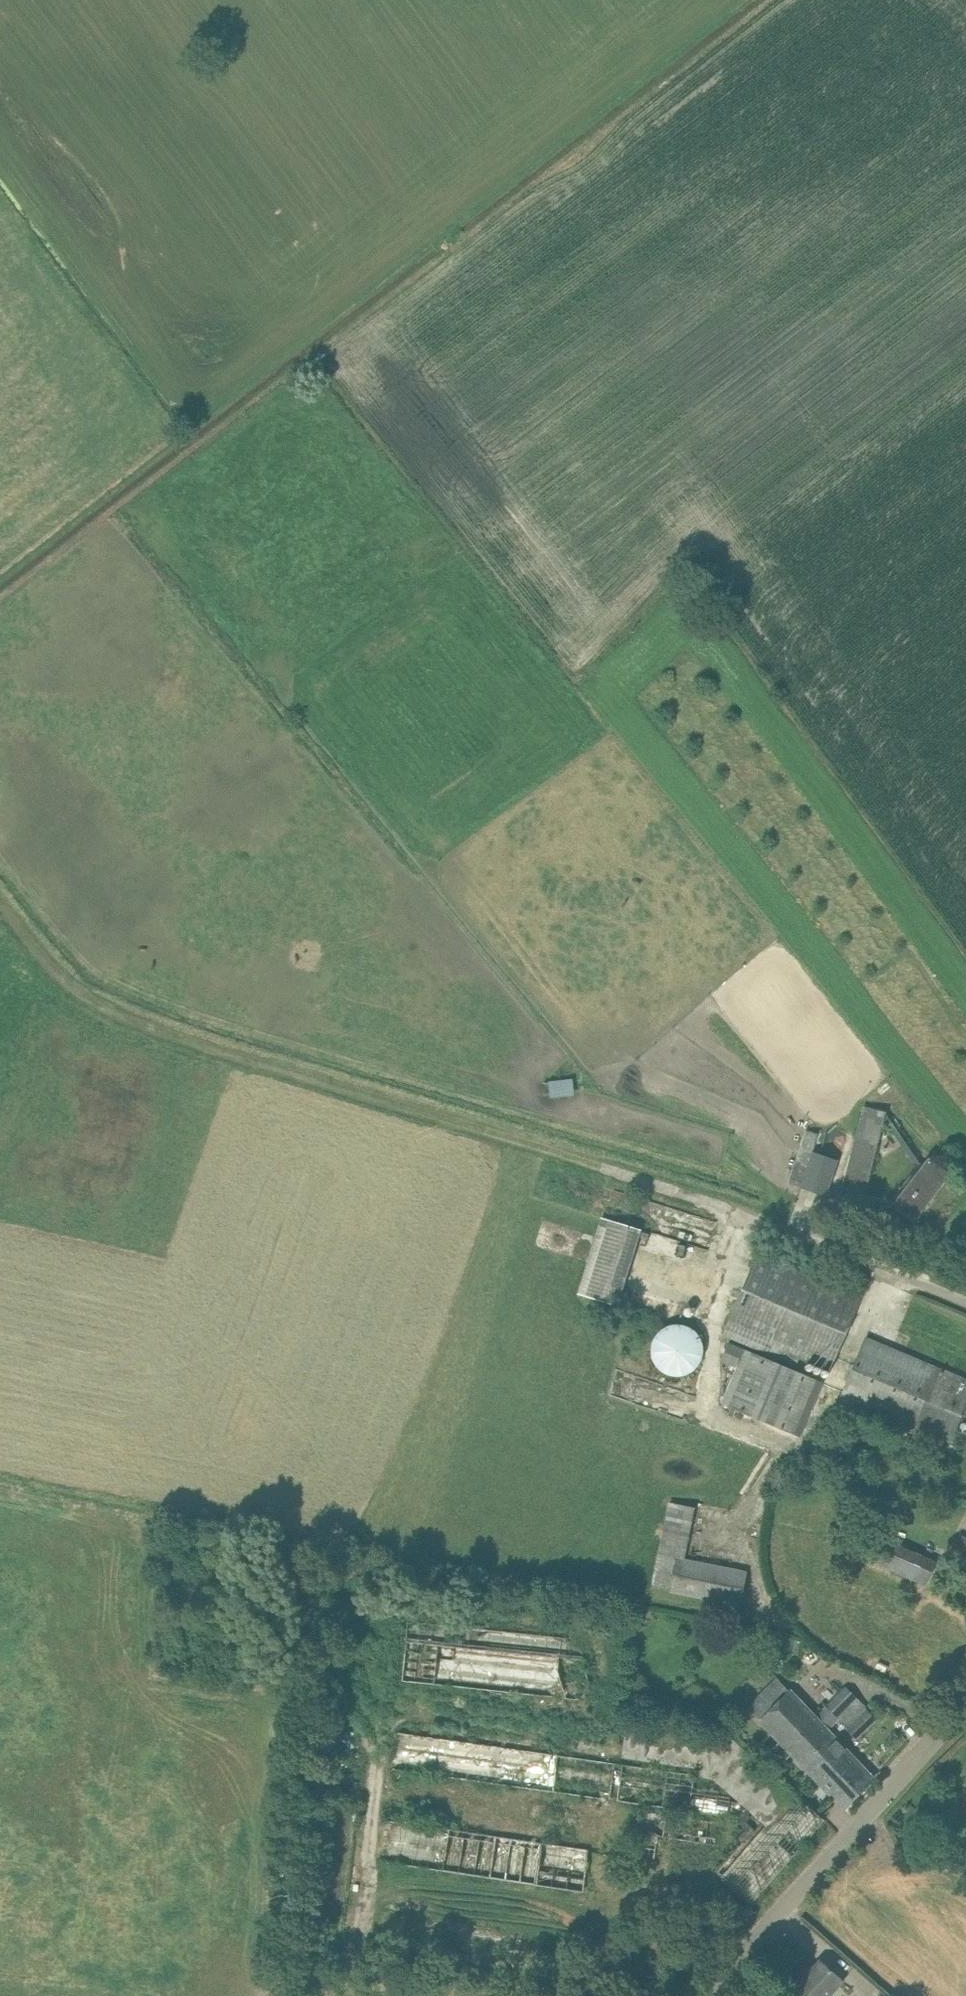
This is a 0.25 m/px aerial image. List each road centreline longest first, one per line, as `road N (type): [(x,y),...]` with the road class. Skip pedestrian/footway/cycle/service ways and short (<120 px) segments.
road 1 (unclassified): [(699,1995),(965,1699)]
road 2 (unclassified): [(773,1224),(965,1301)]

